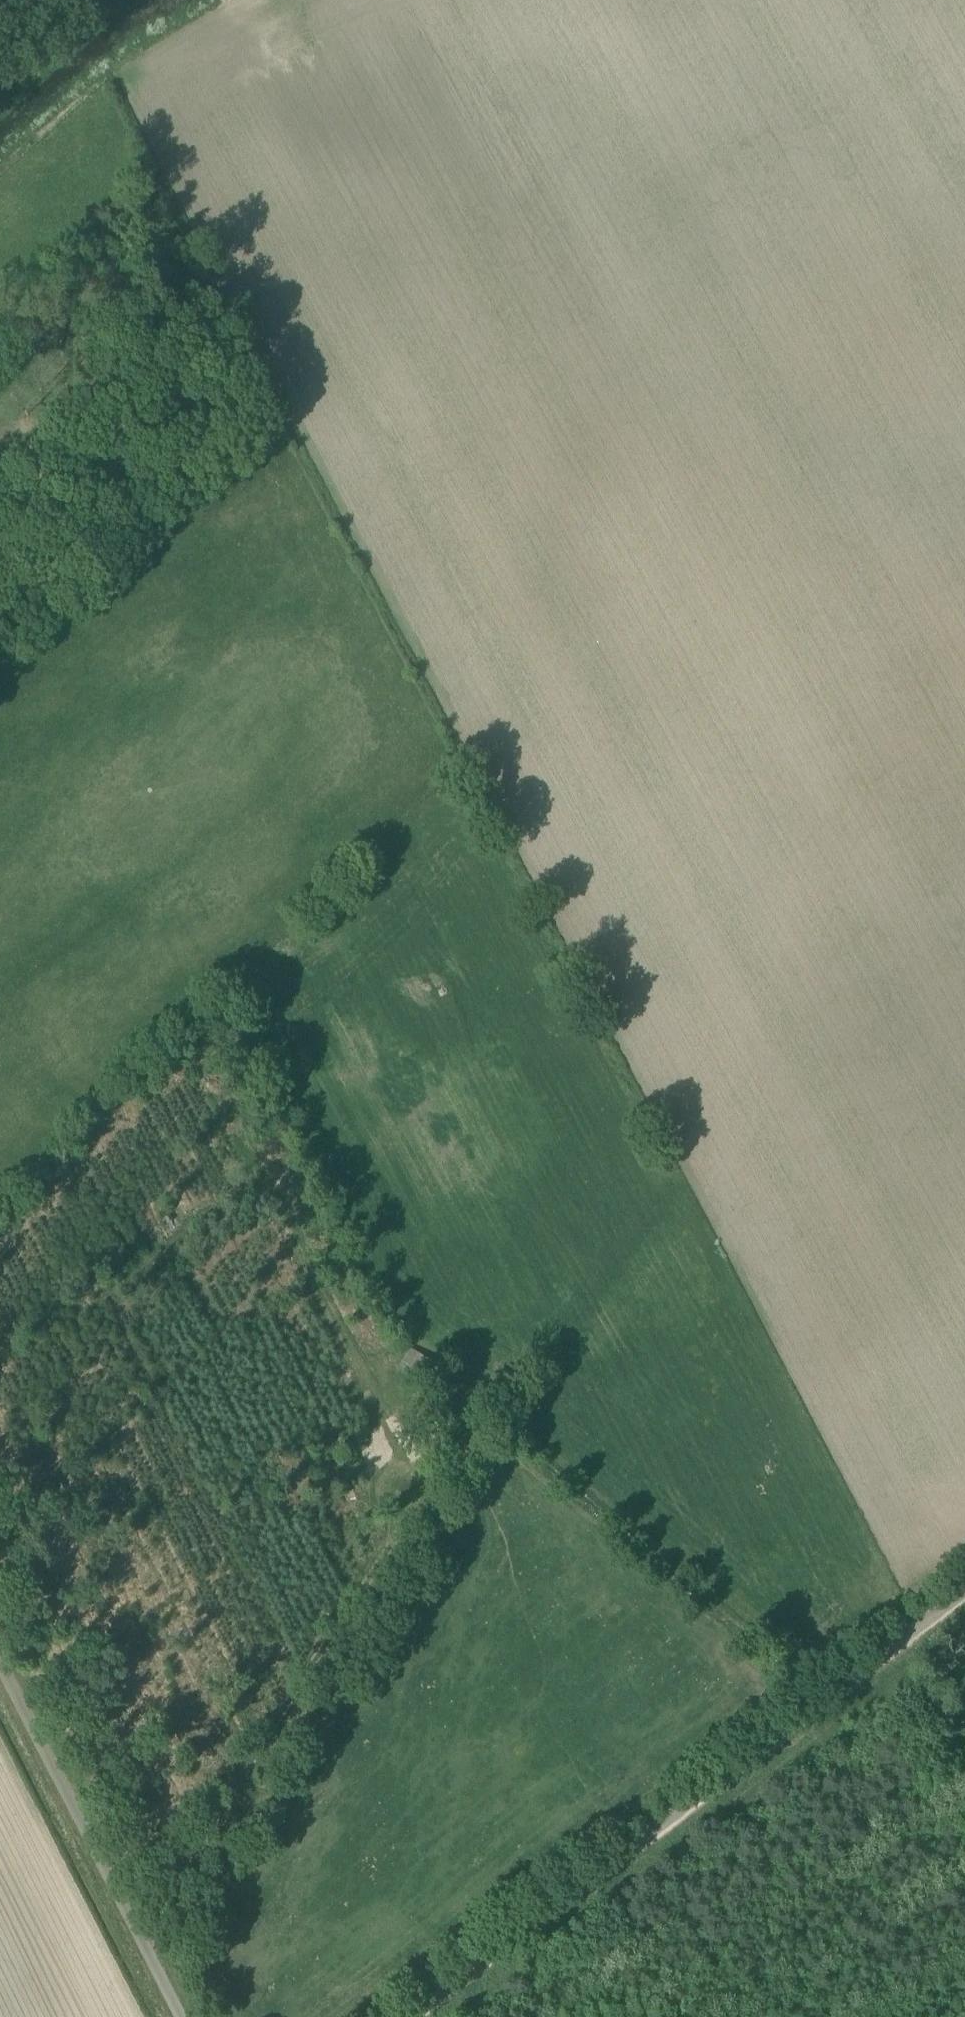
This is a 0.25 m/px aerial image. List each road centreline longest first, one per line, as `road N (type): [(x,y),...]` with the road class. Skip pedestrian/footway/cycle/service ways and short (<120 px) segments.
road 1 (unclassified): [(413,2016),(964,1585)]
road 2 (unclassified): [(178,2016),(0,1667)]

